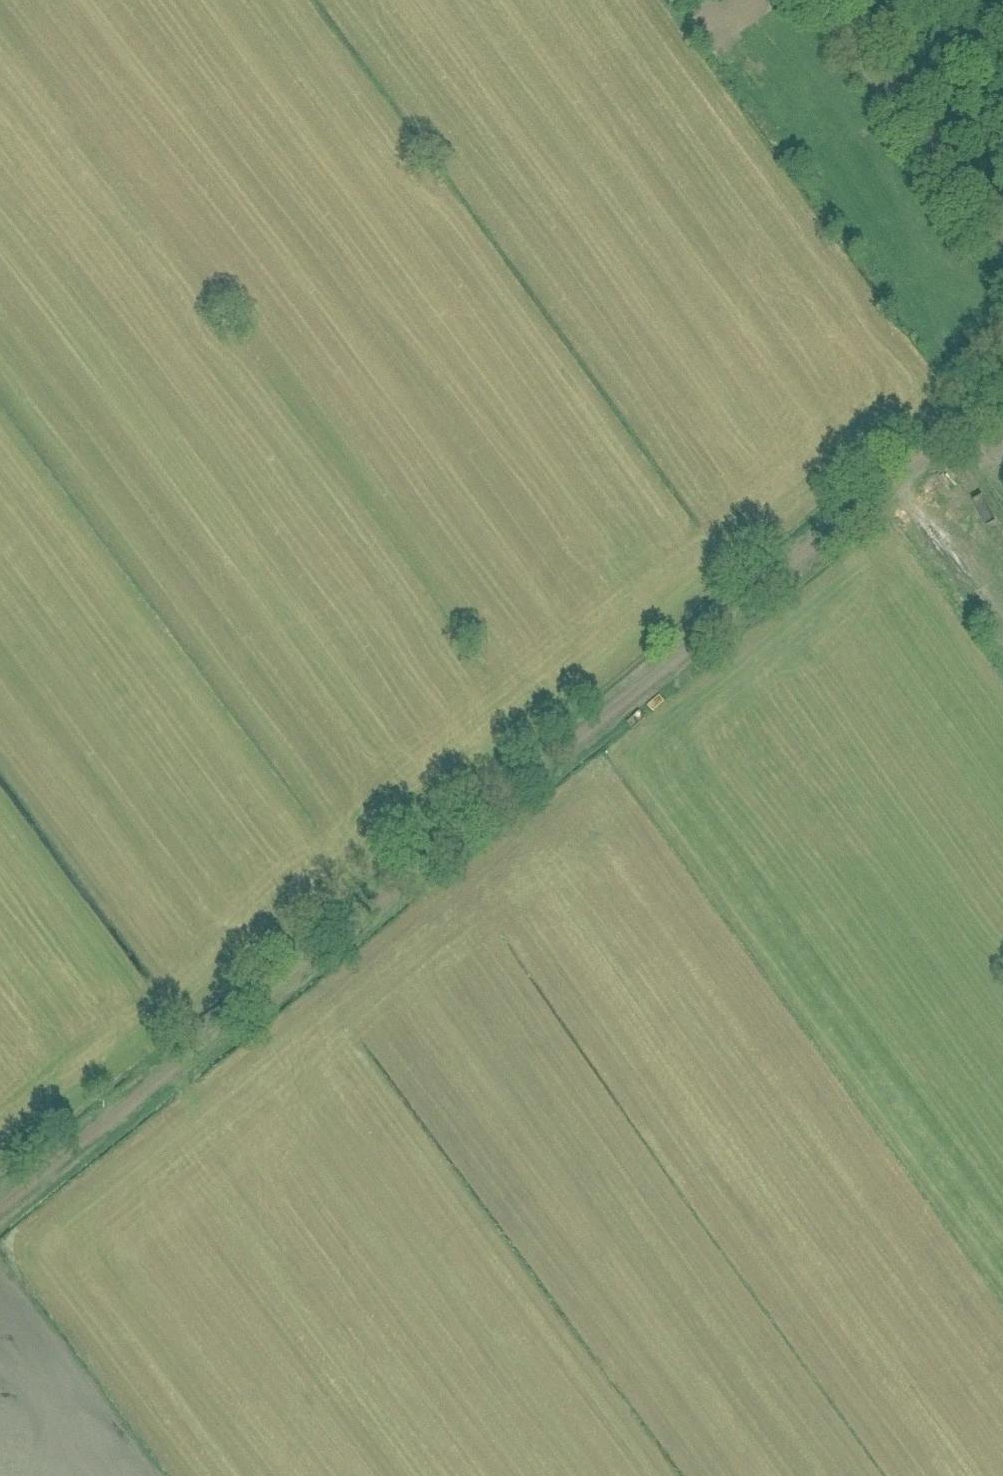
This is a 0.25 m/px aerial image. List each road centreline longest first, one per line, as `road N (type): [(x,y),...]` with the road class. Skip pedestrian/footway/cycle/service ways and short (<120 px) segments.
road 1 (track): [(0,1207),(1002,400)]
road 2 (unclassified): [(1002,244),(823,0)]

